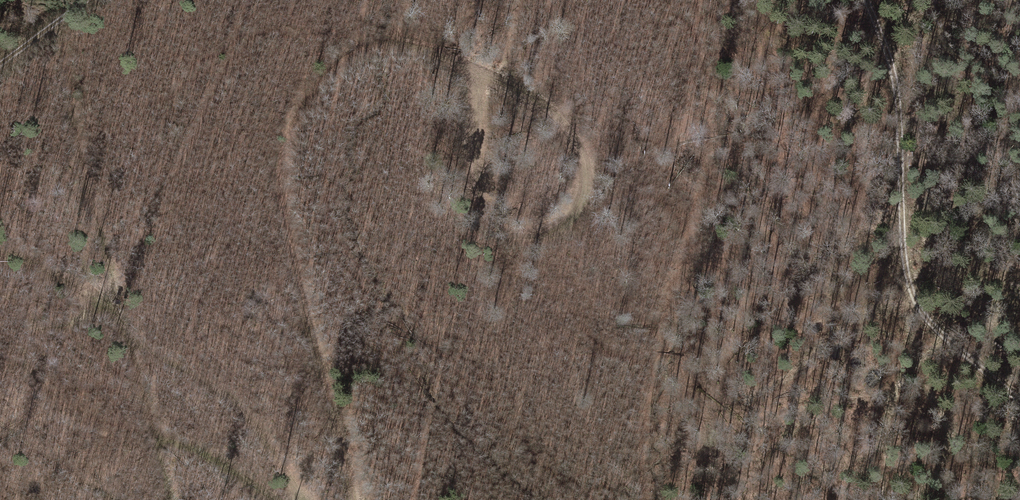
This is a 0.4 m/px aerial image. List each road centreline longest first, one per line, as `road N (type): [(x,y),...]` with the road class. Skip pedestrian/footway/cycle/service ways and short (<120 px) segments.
road 1 (track): [(354,499),(290,238),(282,174),(290,133),(340,61),(367,47),(411,44),(462,63)]
road 2 (track): [(867,0),(892,68),(905,241),(919,297),(1019,399)]
road 3 (track): [(462,63),(476,94),(475,197),(489,222),(520,236),(552,232),(570,217),(584,179),(579,133),(562,110),(514,85)]

